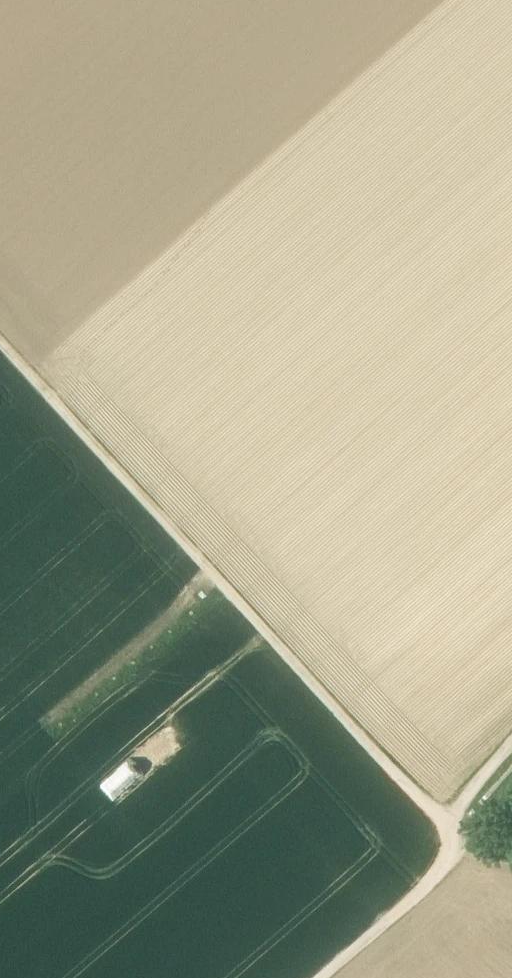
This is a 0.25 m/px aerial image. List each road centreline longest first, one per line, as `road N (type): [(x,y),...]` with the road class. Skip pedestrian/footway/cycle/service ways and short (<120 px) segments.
road 1 (track): [(0,337),(449,825)]
road 2 (track): [(327,977),(432,887),(467,844)]

